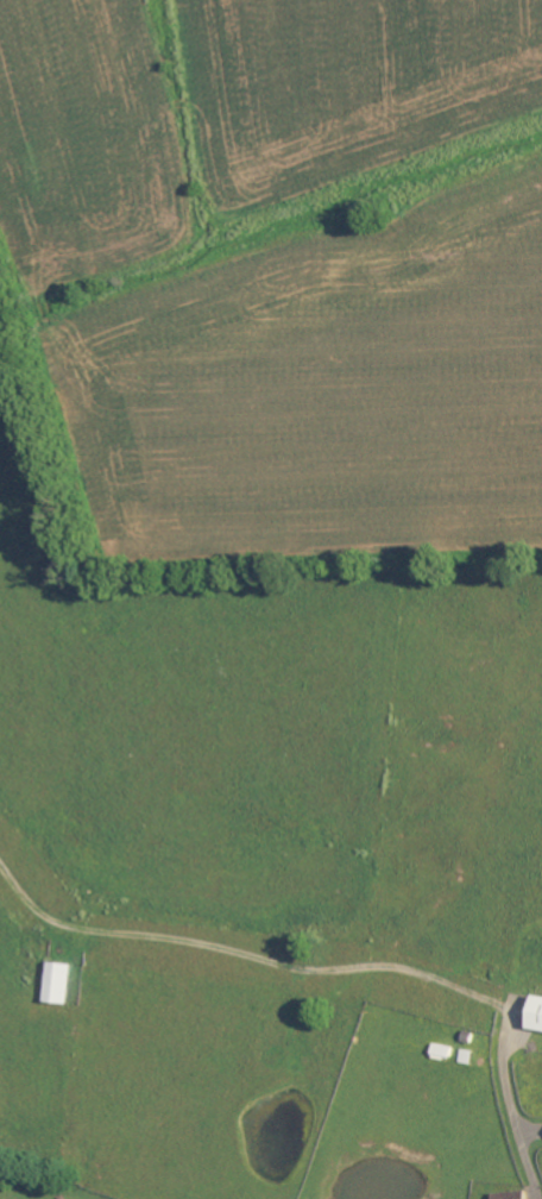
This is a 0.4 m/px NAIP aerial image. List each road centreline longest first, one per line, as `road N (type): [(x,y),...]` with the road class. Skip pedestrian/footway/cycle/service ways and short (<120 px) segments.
road 1 (track): [(517,1013),(401,968),(305,971),(62,925),(38,912),(0,864)]

